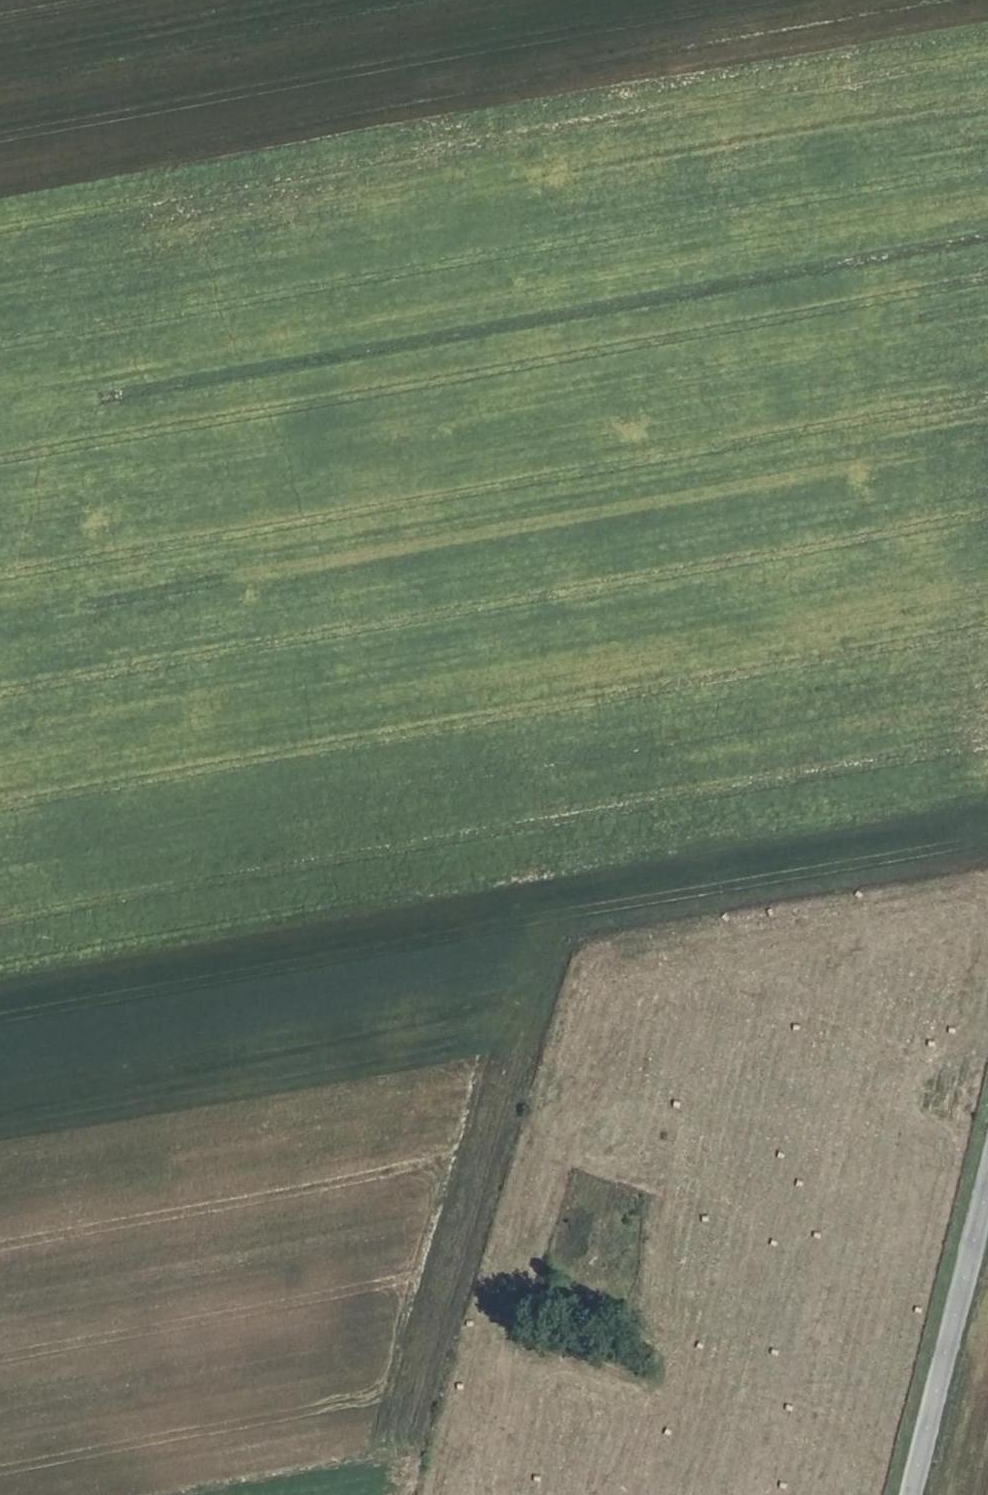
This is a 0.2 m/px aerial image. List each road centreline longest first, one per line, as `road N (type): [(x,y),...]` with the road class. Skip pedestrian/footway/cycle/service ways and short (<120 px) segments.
road 1 (tertiary): [(905,1494),(987,1139)]

